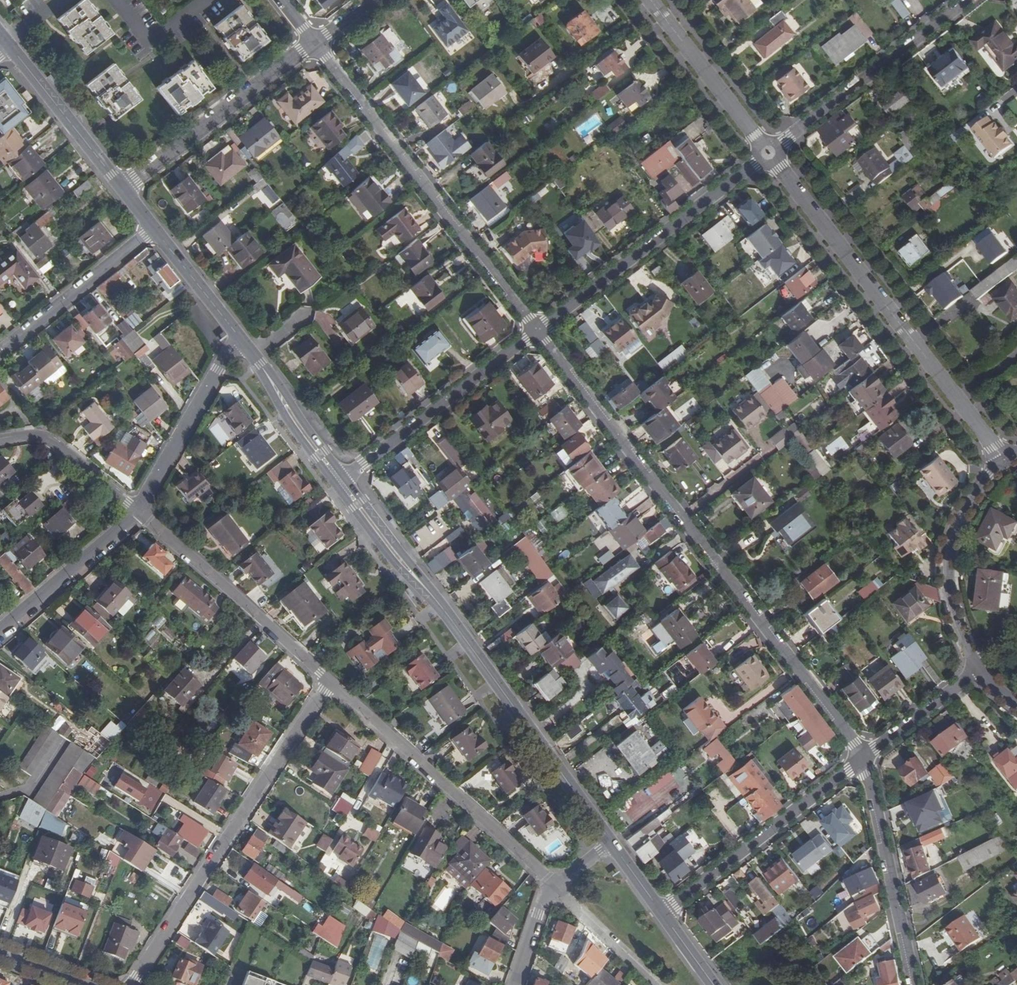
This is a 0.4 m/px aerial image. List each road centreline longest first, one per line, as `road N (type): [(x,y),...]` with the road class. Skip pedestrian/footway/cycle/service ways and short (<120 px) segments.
road 1 (residential): [(537,329),(866,754)]
road 2 (secondary): [(340,481),(616,844)]
road 3 (residential): [(1007,464),(769,153)]
road 4 (residential): [(329,681),(130,984)]
road 5 (residential): [(314,44),(537,329)]
road 6 (tertiary): [(329,681),(551,882)]
road 7 (residential): [(769,153),(537,329)]
road 8 (tertiary): [(135,510),(329,681)]
road 9 (residential): [(866,754),(663,911)]
road 10 (residential): [(966,0),(769,153)]
road 11 (residential): [(537,329),(340,481)]
road 12 (residential): [(314,44),(124,192)]
road 13 (residential): [(866,754),(915,984)]
road 14 (residential): [(1007,464),(970,507),(951,561),(955,617),(980,668)]
road 15 (tertiary): [(240,335),(135,510)]
road 16 (residential): [(154,229),(0,353)]
road 17 (residential): [(769,153),(653,0)]
road 18 (secondary): [(10,47),(124,192)]
road 19 (residential): [(135,510),(0,632)]
road 20 (secondary): [(240,335),(340,481)]
road 21 (tertiary): [(0,442),(42,436),(135,510)]
road 22 (tertiary): [(551,882),(659,984)]
road 23 (residential): [(980,668),(866,754)]
road 24 (secondary): [(154,229),(240,335)]

